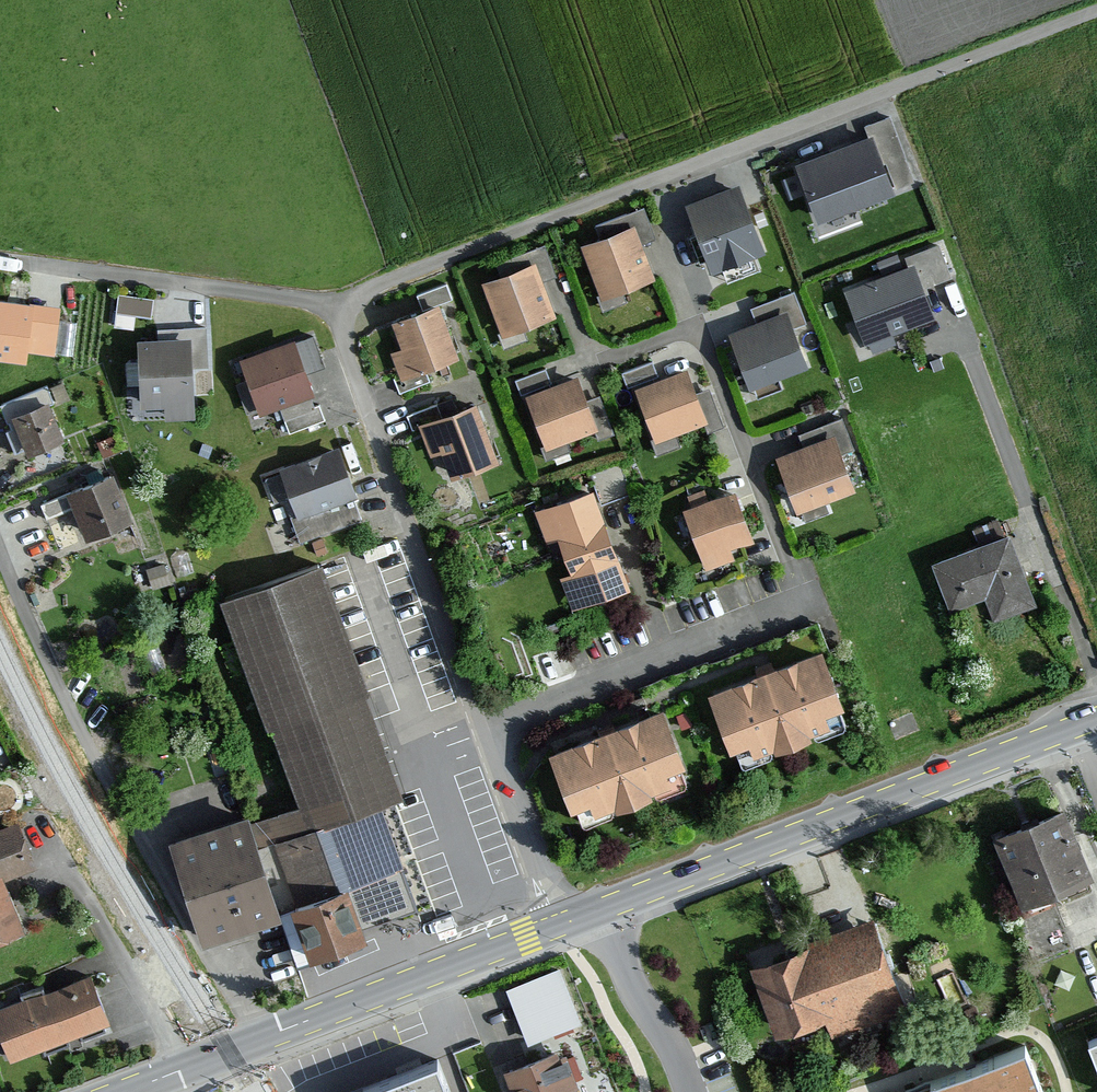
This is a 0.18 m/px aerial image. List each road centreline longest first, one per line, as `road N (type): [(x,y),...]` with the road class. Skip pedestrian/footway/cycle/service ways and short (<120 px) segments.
road 1 (residential): [(1096,10),(379,284),(341,311)]
road 2 (residential): [(477,728),(803,604),(666,246)]
road 3 (tertiary): [(1096,720),(600,907)]
road 4 (tertiary): [(553,926),(122,1091)]
road 5 (residential): [(341,311),(337,343),(477,728)]
road 6 (residential): [(341,311),(0,266)]
road 7 (residential): [(477,728),(553,926)]
road 8 (residential): [(691,1091),(600,907)]

